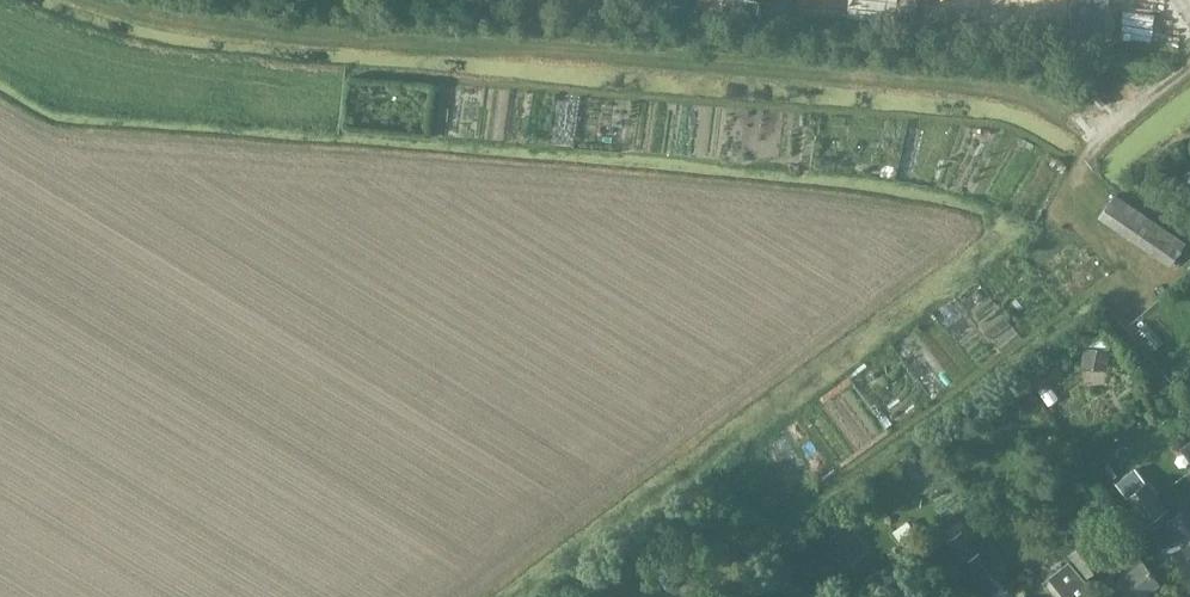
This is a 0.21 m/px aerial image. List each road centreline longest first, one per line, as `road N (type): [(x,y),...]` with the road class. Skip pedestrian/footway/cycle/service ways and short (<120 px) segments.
road 1 (track): [(619,486),(472,596)]
road 2 (track): [(1077,178),(1099,134),(1189,68)]

